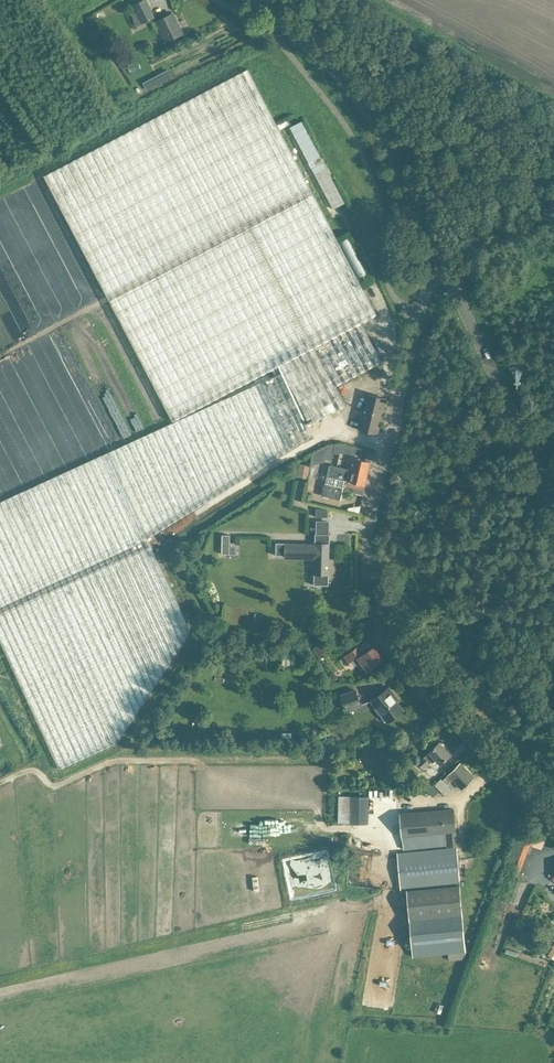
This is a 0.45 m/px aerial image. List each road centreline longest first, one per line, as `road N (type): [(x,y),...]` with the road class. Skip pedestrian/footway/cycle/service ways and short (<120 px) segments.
road 1 (unclassified): [(378,623),(367,588),(367,531),(438,257)]
road 2 (tertiary): [(438,257),(375,121),(305,42),(252,0)]
road 3 (tertiary): [(553,511),(438,257)]
road 4 (residential): [(553,818),(413,676),(378,623)]

